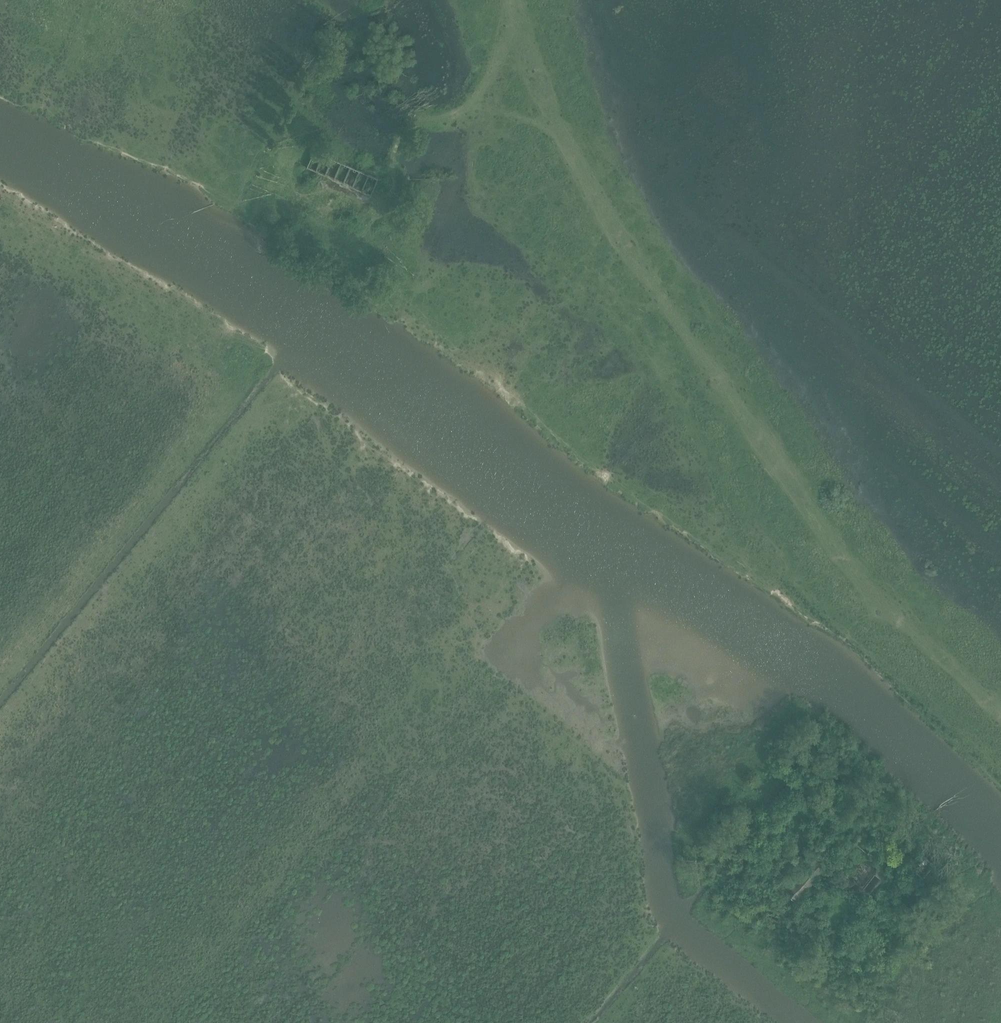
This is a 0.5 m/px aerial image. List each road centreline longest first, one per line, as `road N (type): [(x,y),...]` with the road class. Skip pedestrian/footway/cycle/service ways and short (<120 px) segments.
road 1 (track): [(1000,709),(850,567),(672,311),(568,145),(516,0)]

